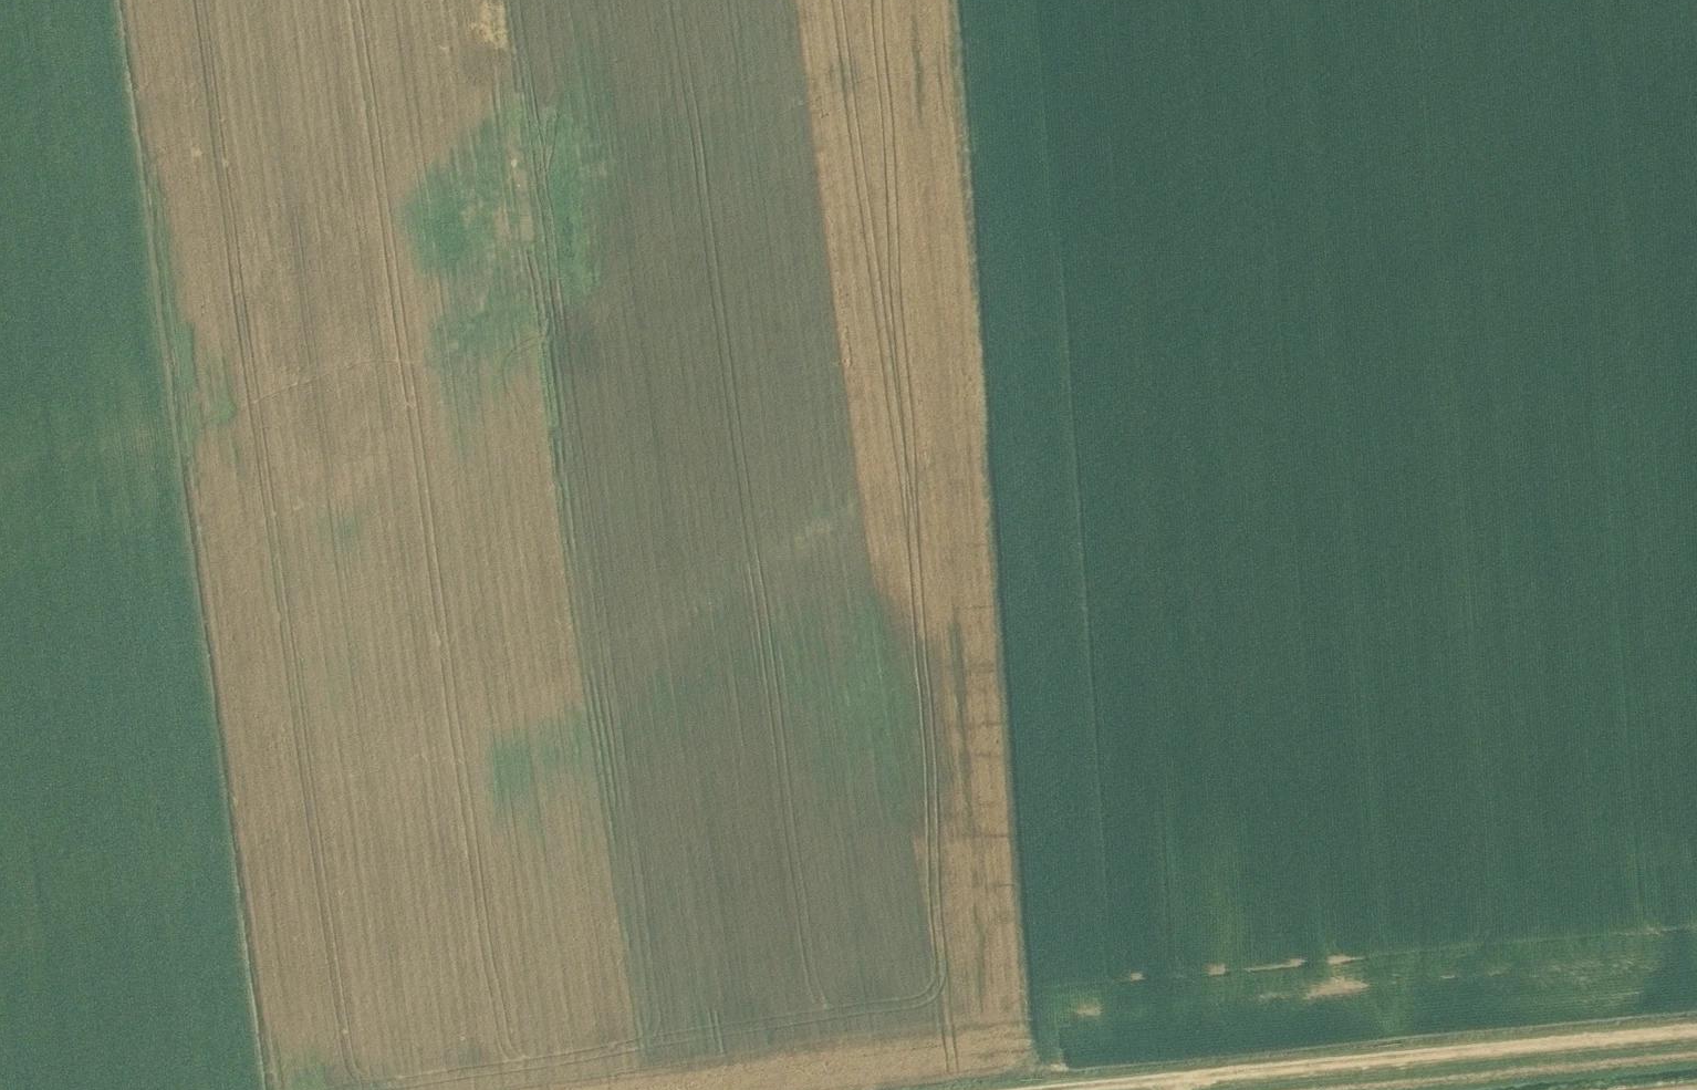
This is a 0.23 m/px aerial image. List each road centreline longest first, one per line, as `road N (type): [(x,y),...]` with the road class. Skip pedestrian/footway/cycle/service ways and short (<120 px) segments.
road 1 (track): [(1696,1032),(1060,1089)]

